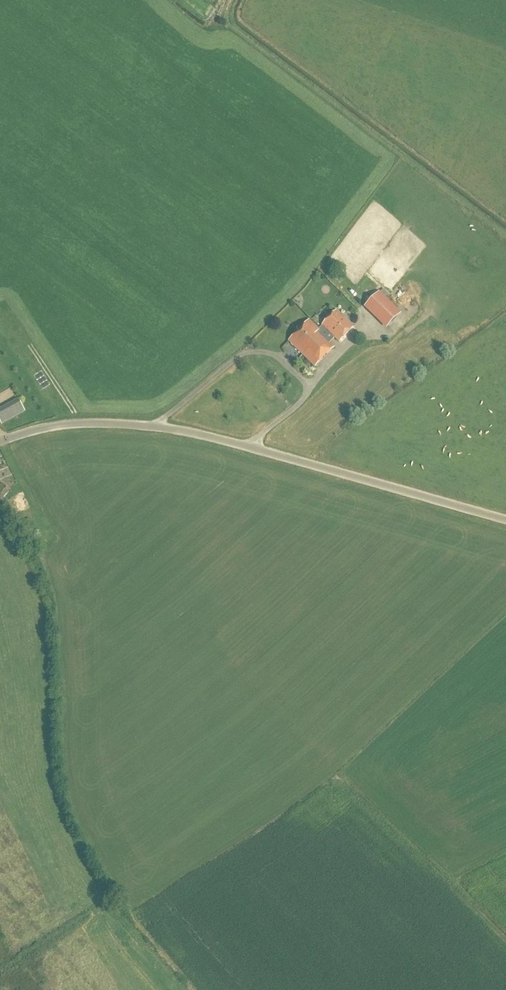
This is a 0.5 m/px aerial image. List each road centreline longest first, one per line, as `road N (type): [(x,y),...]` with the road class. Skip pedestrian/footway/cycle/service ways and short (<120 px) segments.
road 1 (unclassified): [(505,520),(180,430),(68,425),(0,442)]

